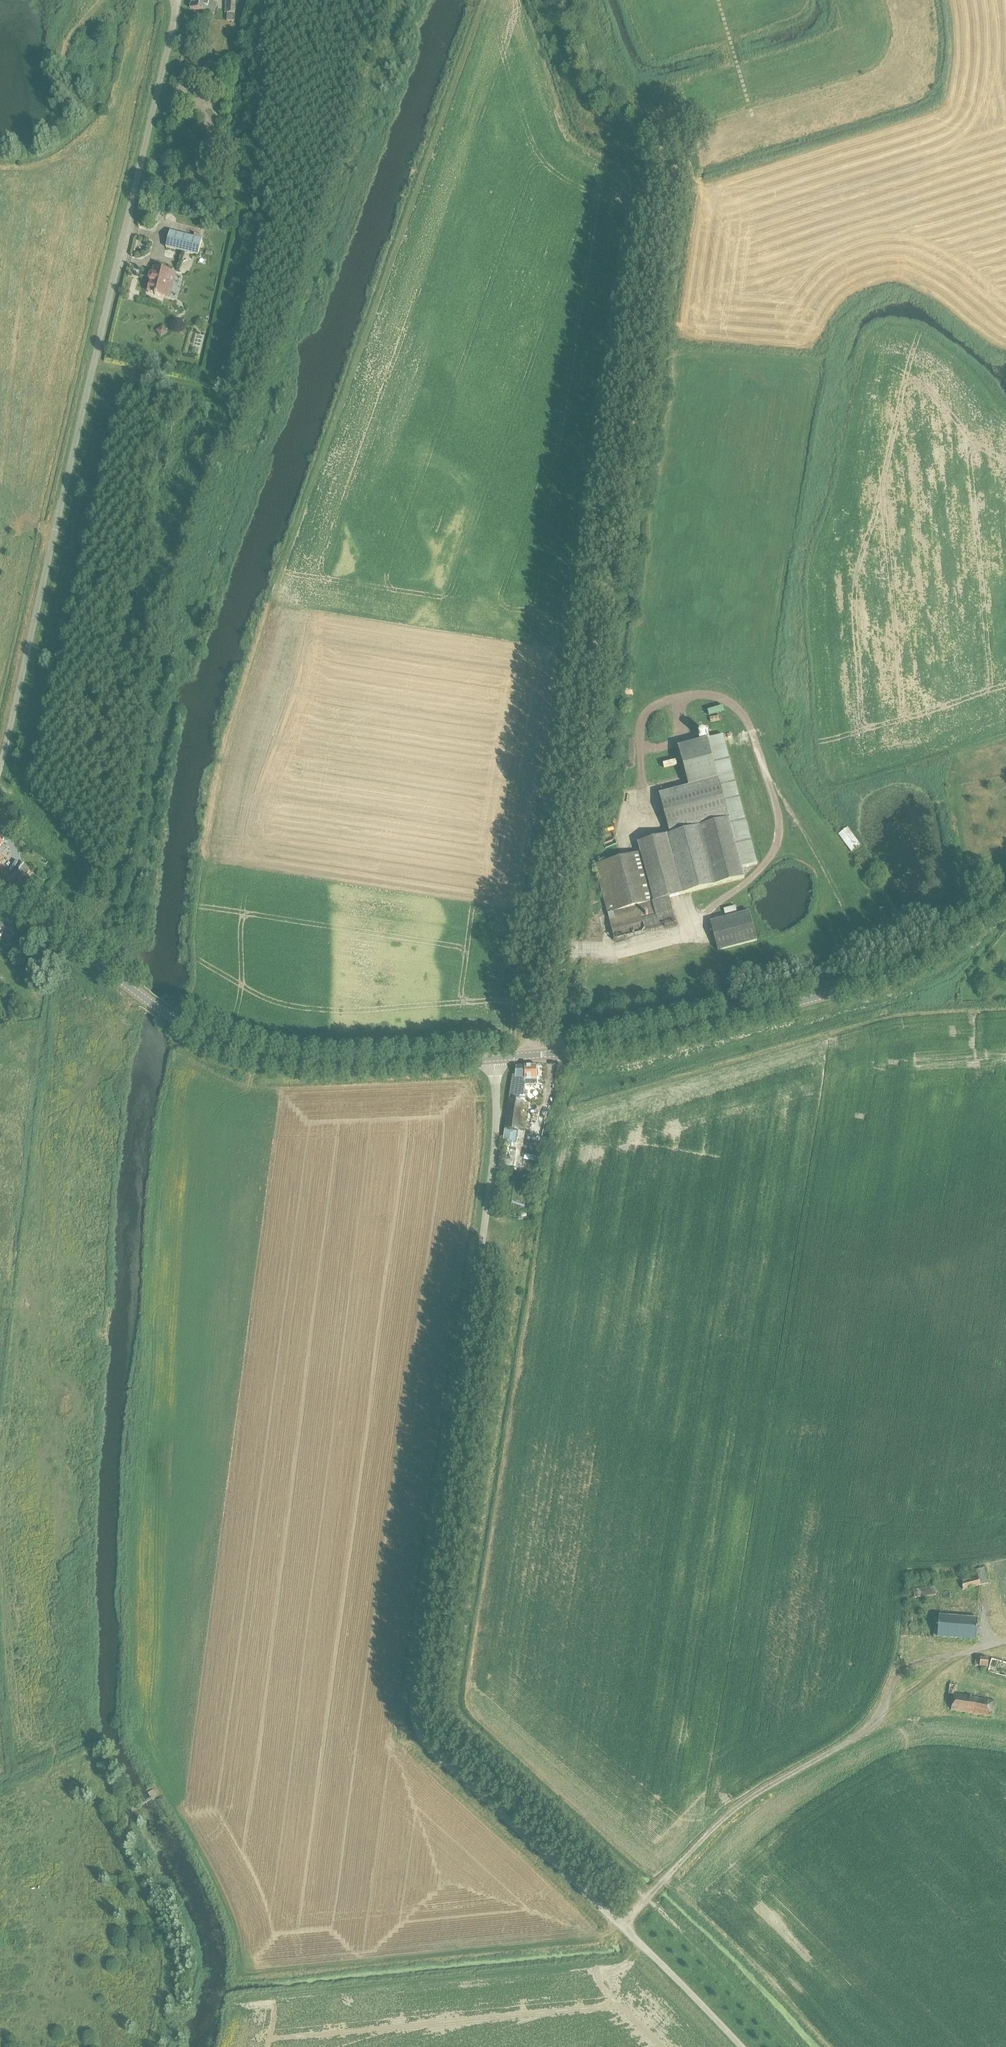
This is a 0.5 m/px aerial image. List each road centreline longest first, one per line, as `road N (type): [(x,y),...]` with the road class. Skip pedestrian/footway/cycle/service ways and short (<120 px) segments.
road 1 (unclassified): [(747,2046),(431,1748),(418,1726),(417,1683),(493,1166),(495,1059)]
road 2 (track): [(533,1056),(665,190),(658,156)]
road 3 (unclassified): [(0,769),(176,14)]
road 4 (tertiary): [(495,1059),(344,1071),(265,1063),(183,1025),(0,890)]
road 5 (tertiary): [(495,1059),(635,1045),(865,984),(921,961),(1005,899)]
road 6 (track): [(658,156),(585,69),(567,0)]

